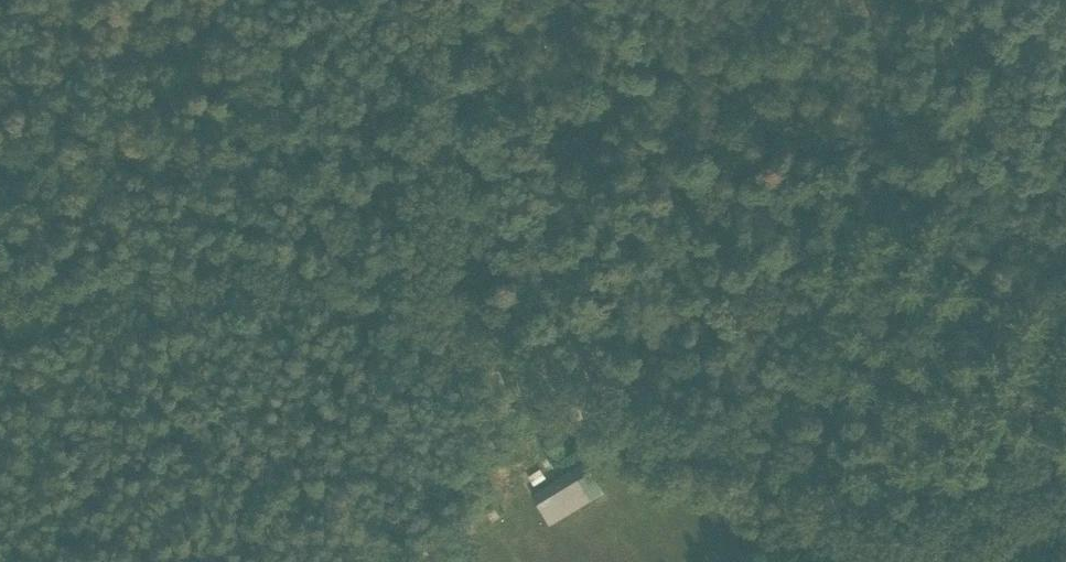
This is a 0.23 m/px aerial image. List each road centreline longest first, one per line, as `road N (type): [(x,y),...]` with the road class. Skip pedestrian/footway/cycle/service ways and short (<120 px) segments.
road 1 (track): [(471,359),(343,295),(236,294),(0,320)]
road 2 (track): [(471,359),(446,302),(454,0)]
road 3 (track): [(765,481),(739,462),(594,423),(471,359)]
road 4 (track): [(955,495),(765,481)]
road 5 (track): [(955,495),(862,539),(835,561)]

